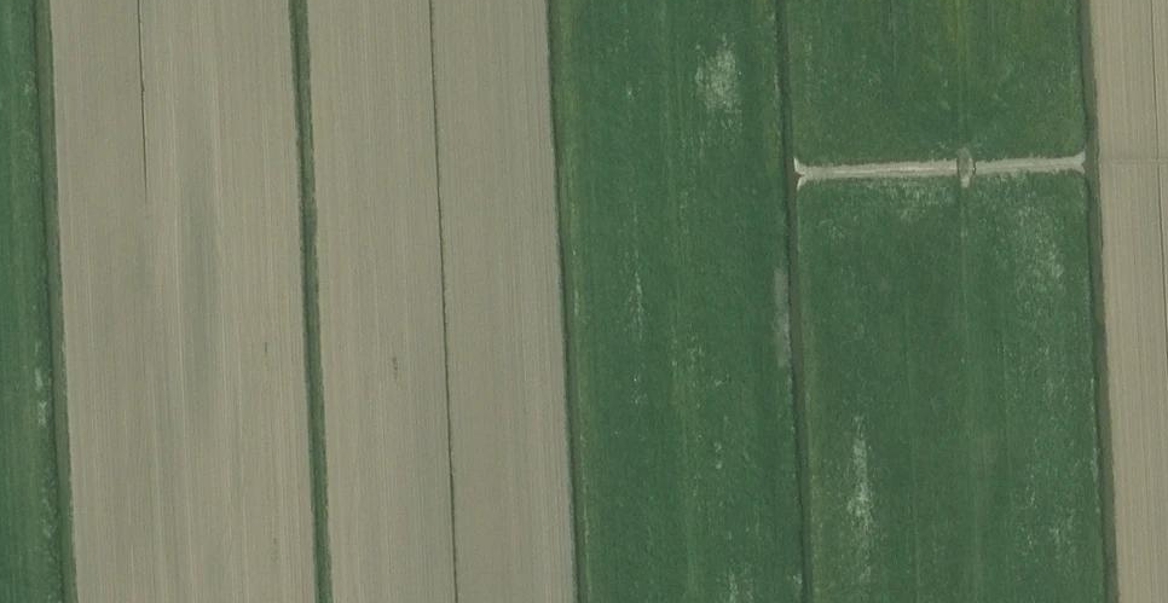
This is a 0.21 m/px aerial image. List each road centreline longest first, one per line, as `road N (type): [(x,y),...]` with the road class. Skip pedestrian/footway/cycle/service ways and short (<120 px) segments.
road 1 (track): [(0,354),(9,602)]

